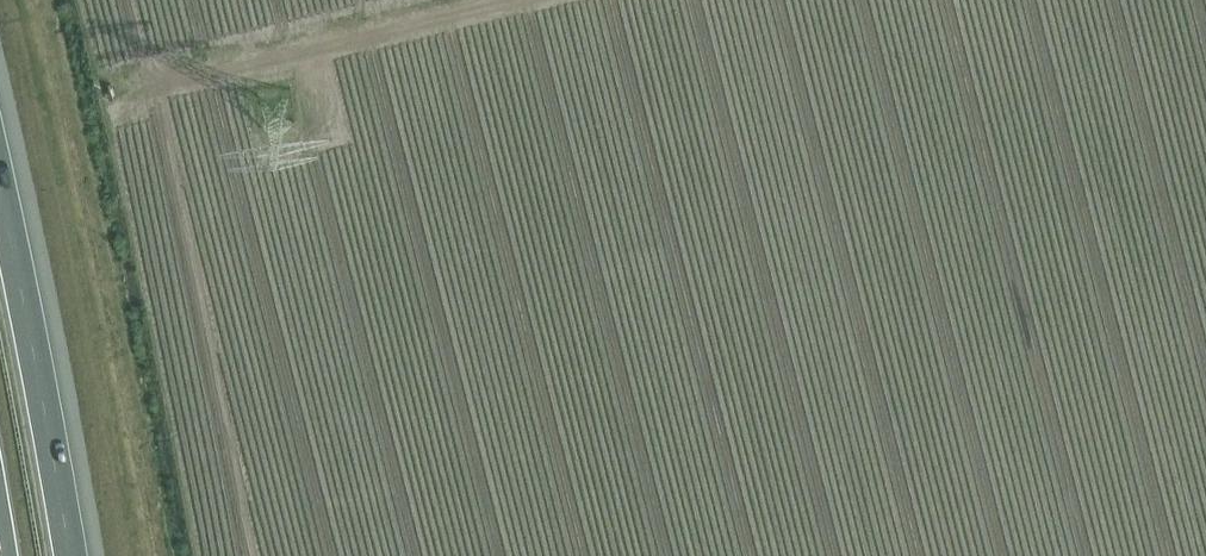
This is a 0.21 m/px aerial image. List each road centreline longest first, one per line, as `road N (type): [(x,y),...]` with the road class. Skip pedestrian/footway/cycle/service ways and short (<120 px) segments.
road 1 (motorway): [(74,555),(0,166)]

